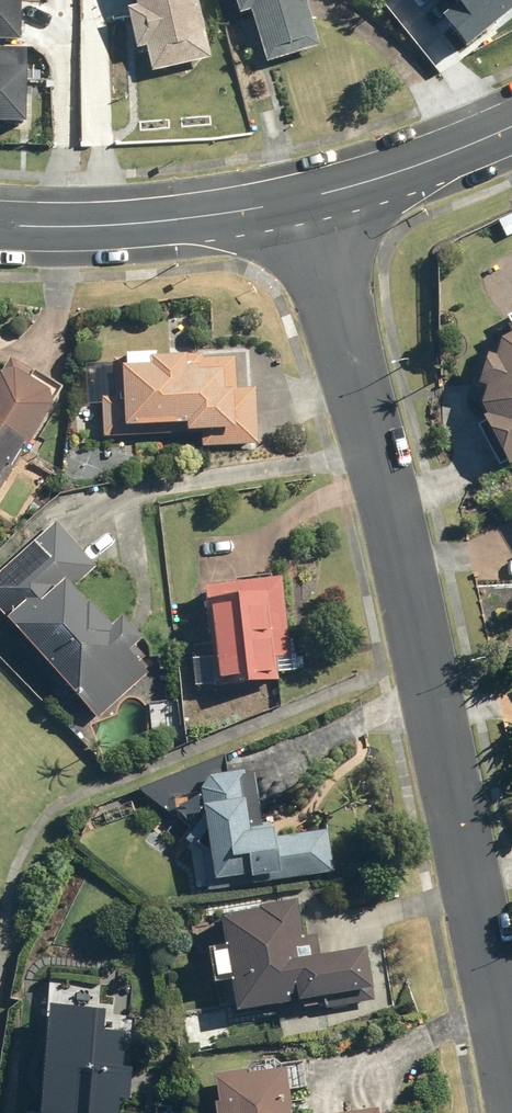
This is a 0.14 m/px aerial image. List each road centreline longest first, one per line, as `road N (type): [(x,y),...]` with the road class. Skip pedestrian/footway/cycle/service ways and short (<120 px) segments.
road 1 (residential): [(315,197),(511,1093)]
road 2 (tertiary): [(0,226),(178,221),(315,197)]
road 3 (tertiary): [(315,197),(511,128)]

